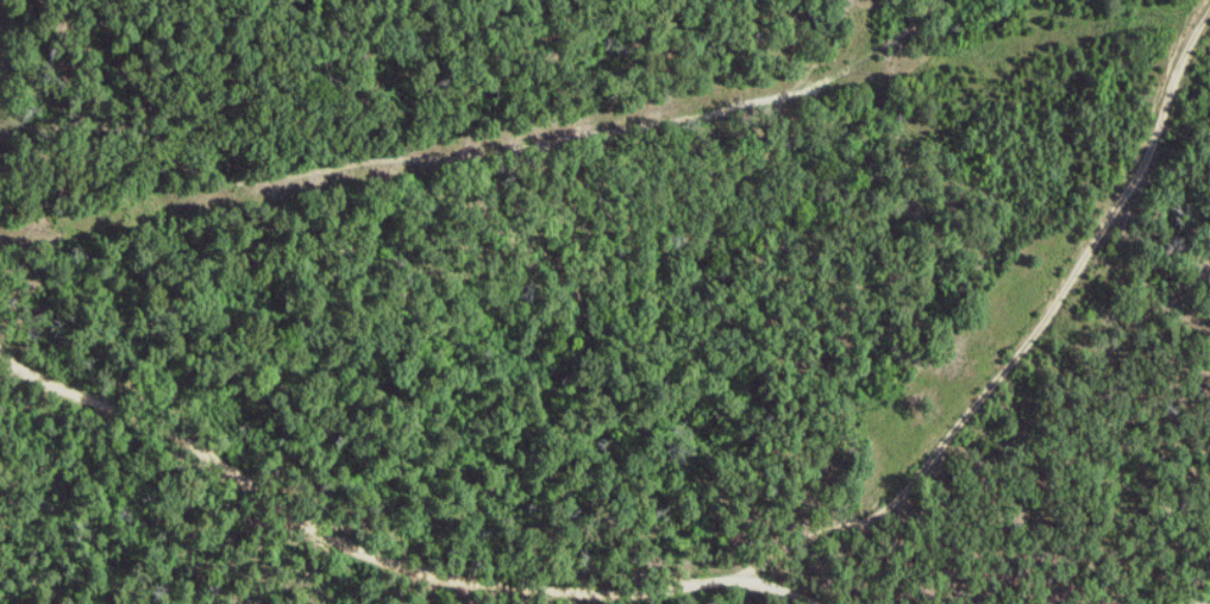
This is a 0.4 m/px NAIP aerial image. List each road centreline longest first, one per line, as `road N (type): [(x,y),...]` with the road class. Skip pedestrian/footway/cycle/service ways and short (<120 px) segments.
road 1 (residential): [(0,242),(763,100),(816,86),(903,39),(947,0)]
road 2 (residential): [(0,362),(19,378),(221,470),(338,552),(444,581),(621,596),(761,577),(800,603)]
road 3 (residential): [(738,578),(888,514),(1071,282),(1209,24)]
road 4 (residential): [(294,188),(250,0)]

